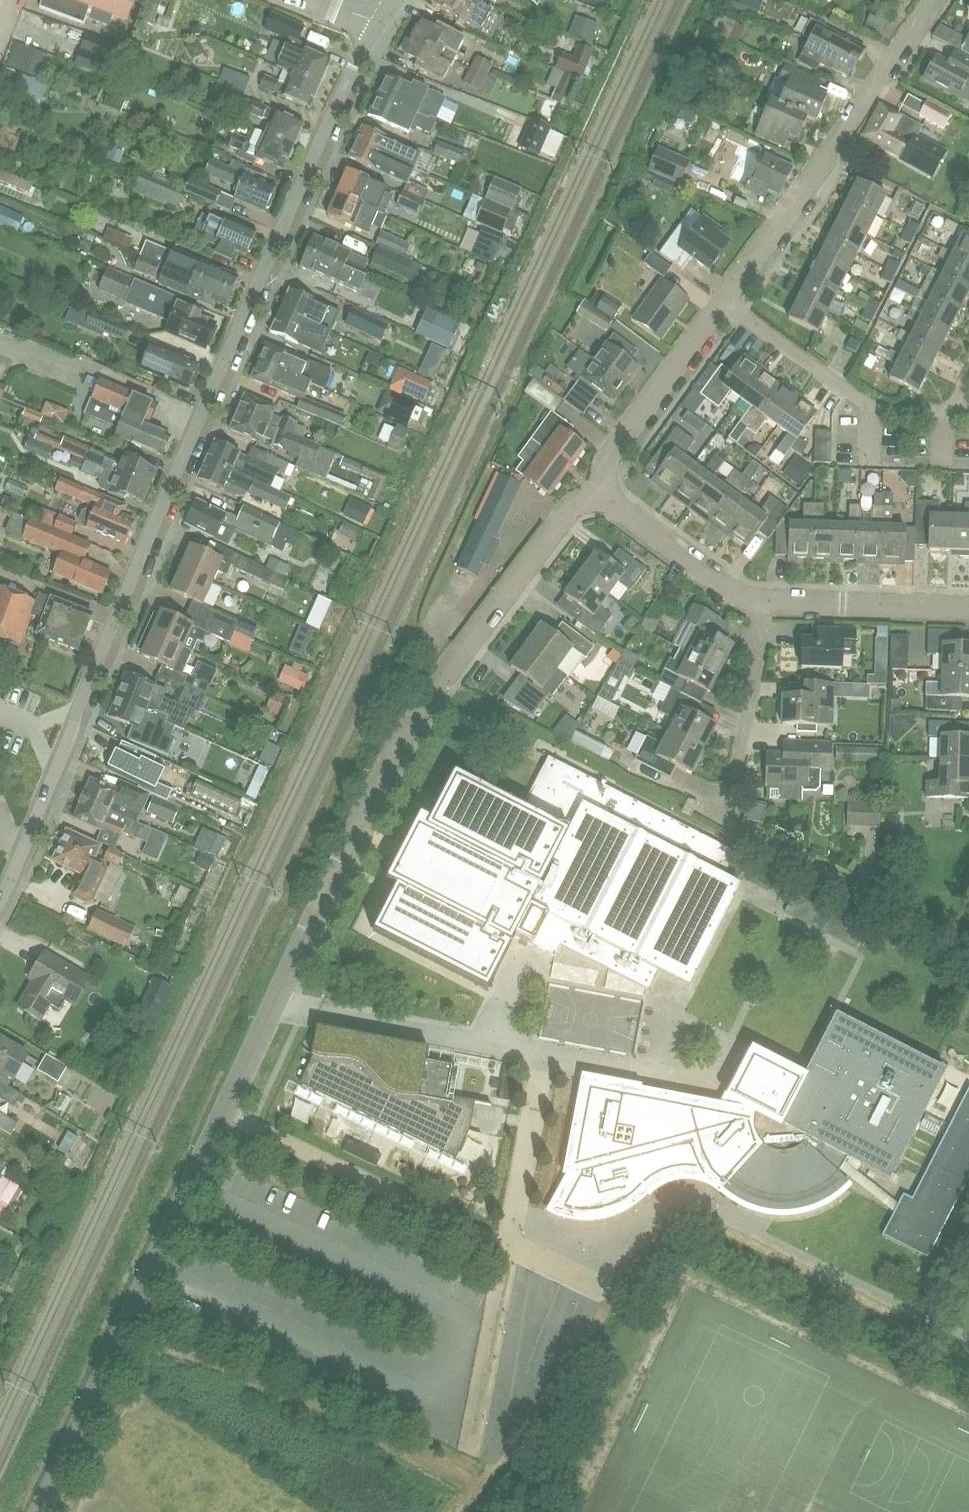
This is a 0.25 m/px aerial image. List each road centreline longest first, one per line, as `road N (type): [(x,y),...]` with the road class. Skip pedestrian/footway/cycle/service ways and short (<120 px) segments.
road 1 (residential): [(38,1511),(384,773),(414,720),(589,485)]
road 2 (residential): [(380,24),(284,223),(79,707)]
road 3 (residential): [(726,299),(932,0)]
road 4 (residential): [(949,413),(885,411),(863,401),(726,299)]
road 5 (residential): [(589,485),(726,299)]
road 6 (residential): [(968,607),(757,602)]
road 7 (residential): [(0,896),(79,707)]
road 8 (residential): [(757,602),(589,485)]
road 9 (residential): [(729,796),(762,640),(757,602)]

